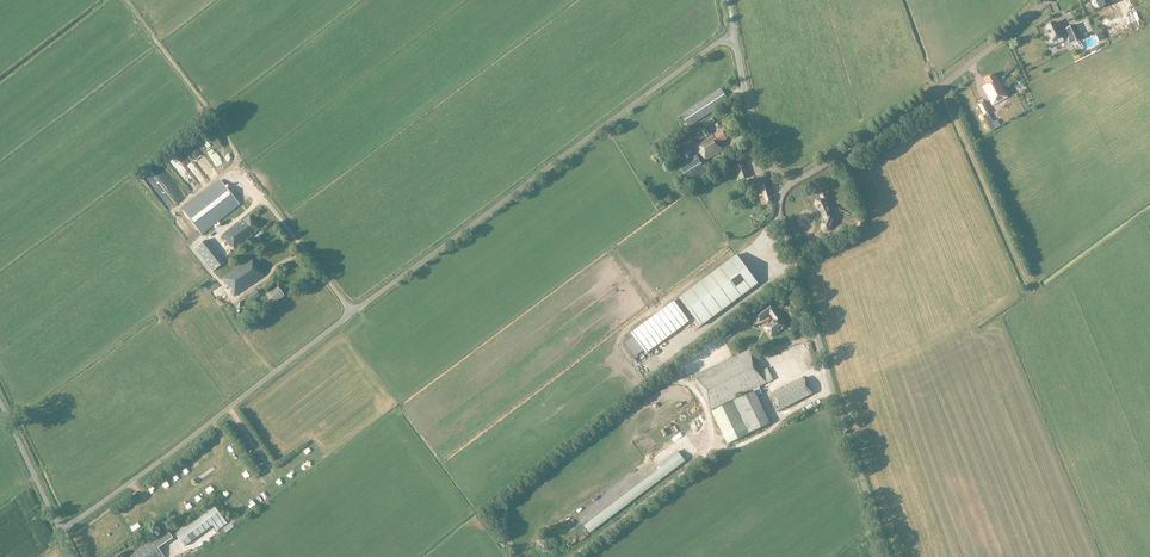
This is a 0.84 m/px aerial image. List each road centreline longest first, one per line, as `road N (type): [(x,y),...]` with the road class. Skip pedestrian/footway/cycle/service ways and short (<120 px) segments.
road 1 (unclassified): [(351,313),(713,45),(734,39)]
road 2 (tertiary): [(887,556),(778,200)]
road 3 (unclassified): [(60,531),(351,313)]
road 4 (unclassified): [(800,177),(915,106),(1044,0)]
road 5 (unclassified): [(351,313),(260,197)]
road 6 (unclassified): [(60,531),(0,404)]
road 7 (tertiary): [(766,163),(734,39)]

